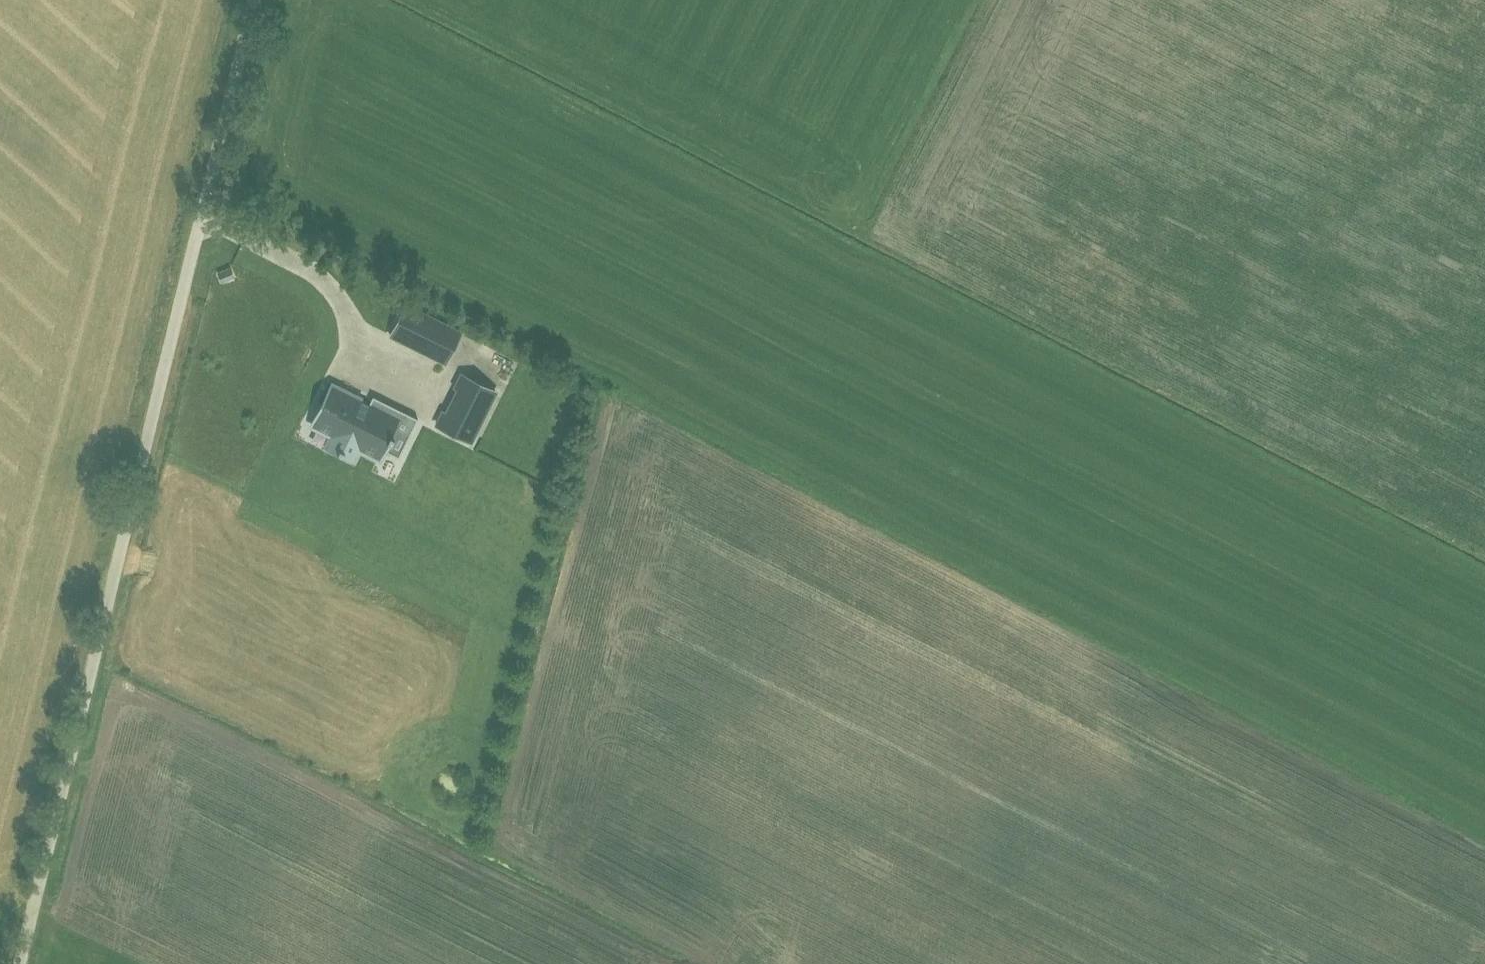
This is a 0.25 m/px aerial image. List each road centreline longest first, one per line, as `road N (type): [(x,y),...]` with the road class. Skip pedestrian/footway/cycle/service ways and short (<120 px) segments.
road 1 (unclassified): [(17,963),(254,0)]

